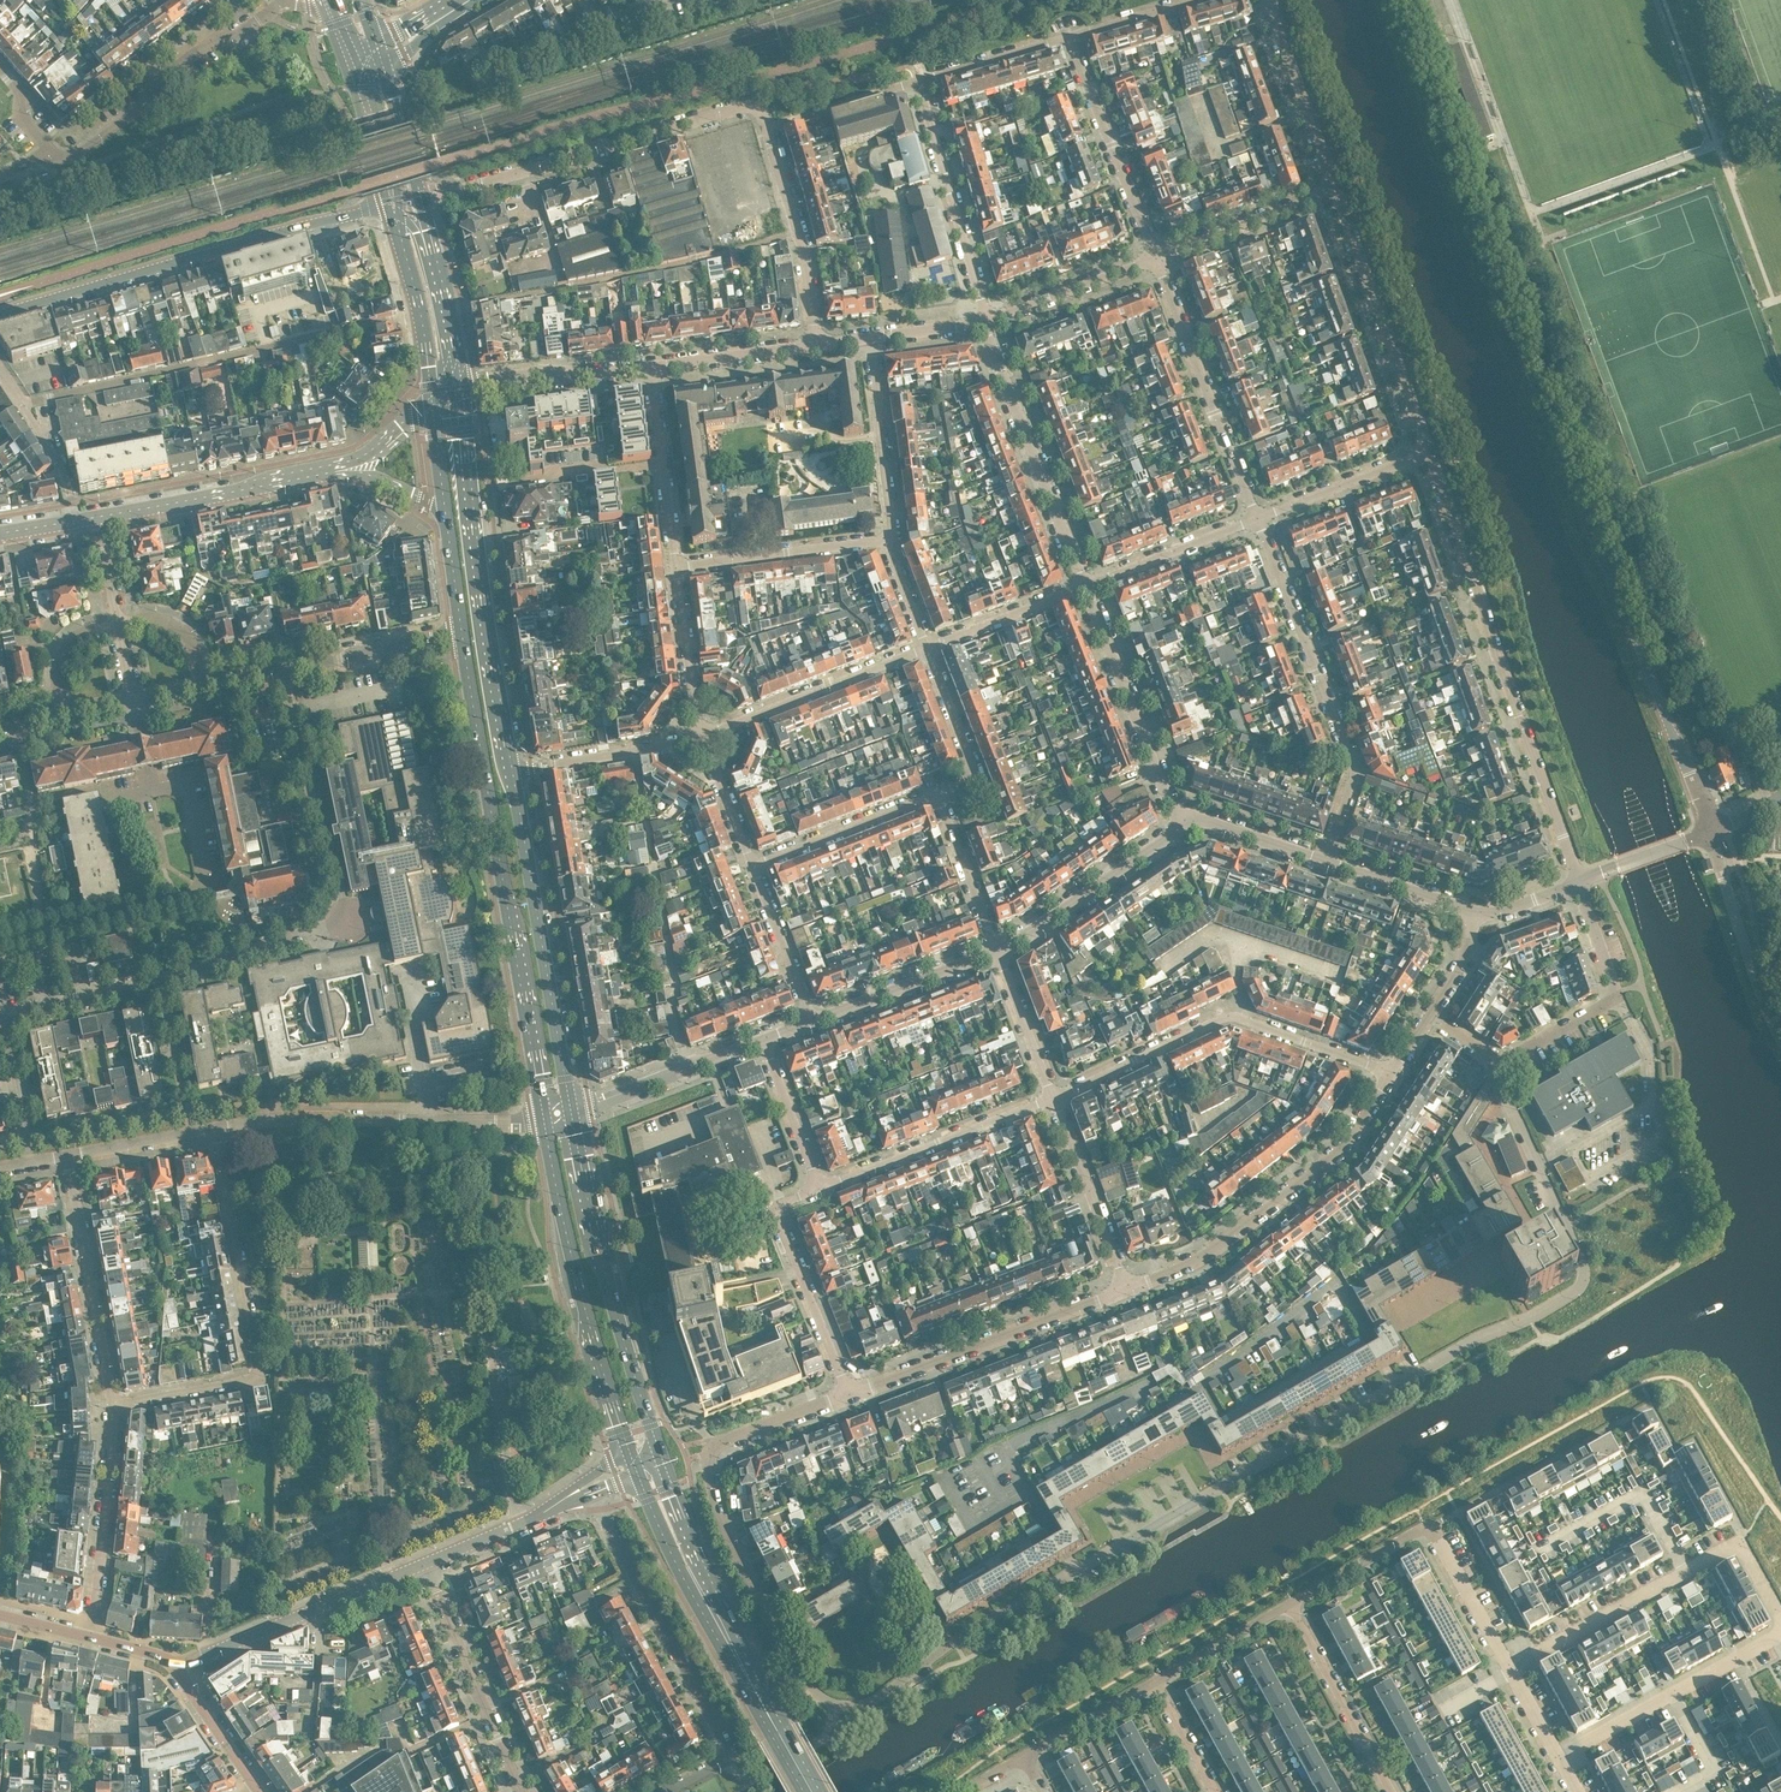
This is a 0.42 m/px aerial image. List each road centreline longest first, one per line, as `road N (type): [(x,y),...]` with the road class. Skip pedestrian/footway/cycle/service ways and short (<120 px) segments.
road 1 (unclassified): [(1711,831),(1590,534),(1395,0)]
road 2 (residential): [(1502,1063),(1502,1087),(1583,1265),(1580,1288),(1065,1577)]
road 3 (secondary): [(461,634),(544,1123)]
road 4 (residential): [(1578,882),(1430,450)]
road 5 (tertiary): [(394,205),(0,316)]
road 6 (residential): [(23,403),(420,315)]
road 7 (residential): [(211,1128),(256,1372),(250,1382),(116,1407)]
road 8 (residential): [(767,1611),(813,1696),(854,1710),(1065,1577)]
road 9 (secondary): [(513,772),(462,400)]
road 10 (residential): [(421,199),(741,106),(766,113),(770,126)]
road 11 (residential): [(1054,1099),(1228,1018),(1394,1073)]
road 12 (secondary): [(544,1123),(566,1254),(635,1476)]
road 13 (residential): [(1325,860),(1354,769),(1258,518)]
road 14 (secondary): [(821,1791),(730,1628),(662,1465)]
road 15 (secondary): [(662,1465),(615,1316),(569,1115)]
road 16 (secondary): [(635,1476),(669,1556),(802,1791)]
road 17 (residential): [(667,1791),(722,1748),(595,1492)]
road 18 (unclassified): [(1127,1290),(1220,1249),(1344,1150),(1394,1073)]
road 19 (secondary): [(569,1115),(513,772)]
road 20 (residential): [(1510,1669),(1734,1545),(1744,1549),(1780,1615)]
road 21 (residential): [(211,1128),(544,1123)]
road 22 (residential): [(1510,1669),(1430,1525),(1290,1603)]
road 23 (residential): [(767,1611),(717,1506),(713,1445),(849,1396)]
road 24 (residential): [(849,1396),(1127,1290)]
road 25 (residential): [(1084,587),(985,321)]
road 26 (residential): [(1258,518),(1155,259)]
road 27 (residential): [(49,153),(75,155),(148,102),(152,84),(212,39),(233,41),(269,15)]
road 28 (residential): [(1430,450),(1334,193)]
road 29 (unclassified): [(178,1671),(425,1564)]
road 30 (residential): [(461,634),(209,686)]
road 31 (unclassified): [(116,1407),(69,1156)]
road 32 (residential): [(1780,1632),(1559,1757)]
road 33 (residential): [(818,1189),(1054,1099)]
road 34 (residential): [(1578,882),(1617,993),(1502,1063)]
road 35 (residential): [(1181,817),(1084,587)]
road 36 (residential): [(425,1564),(527,1791)]
road 37 (residential): [(918,82),(985,321)]
road 38 (residential): [(701,738),(927,649)]
road 39 (residential): [(818,1189),(788,1200),(781,1224),(849,1396)]
road 40 (residential): [(1155,259),(1068,37)]
road 41 (tertiary): [(100,514),(332,471)]
road 42 (residential): [(91,1638),(116,1407)]
road 43 (residential): [(998,953),(1172,833),(1181,817)]
road 44 (residential): [(770,126),(800,233),(815,344)]
road 45 (unclassified): [(1780,1042),(1711,831)]
road 46 (residential): [(1392,1791),(1290,1603)]
road 47 (residential): [(885,542),(892,531),(870,336)]
road 48 (residential): [(569,1115),(765,1042)]
road 49 (residential): [(678,566),(885,542)]
road 50 (residential): [(1127,1290),(1054,1099)]
road 51 (residential): [(678,566),(651,365)]
road 52 (residential): [(1334,193),(1272,0)]
road 53 (residential): [(752,867),(939,794)]
road 54 (residential): [(812,1024),(998,953)]
road 55 (residential): [(513,772),(701,738)]
road 56 (unclassified): [(1334,193),(1155,259)]
road 57 (residential): [(1084,587),(1258,518)]
road 58 (residential): [(1258,518),(1430,450)]
road 59 (unclassified): [(425,1564),(595,1492)]
road 60 (unclassified): [(1394,1073),(1466,960),(1477,912)]
road 61 (unclassified): [(1155,259),(985,321)]
road 62 (residential): [(939,794),(976,780),(927,649)]
road 63 (residential): [(701,738),(678,566)]
road 64 (residential): [(998,953),(939,794)]
road 65 (residential): [(927,649),(1084,587)]
road 66 (residential): [(812,1024),(752,867)]
road 67 (unclassified): [(815,344),(651,365)]
road 68 (residential): [(1325,860),(1477,912)]
road 69 (residential): [(1068,37),(918,82)]
road 70 (residential): [(1054,1099),(998,953)]
road 71 (residential): [(765,1042),(818,1189)]
road 72 (residential): [(1290,1603),(1157,1683)]
road 73 (residential): [(918,82),(770,126)]
road 74 (secondary): [(421,199),(381,51)]
road 75 (residential): [(1157,1683),(1025,1755)]
road 76 (residential): [(1181,817),(1325,860)]
road 77 (secondary): [(355,65),(394,205)]
road 78 (residential): [(69,1156),(211,1128)]
road 79 (unclassified): [(257,1791),(178,1671)]
road 80 (unclassified): [(1578,882),(1711,831)]
road 81 (secondary): [(459,385),(432,248)]
road 82 (residential): [(752,867),(701,738)]
road 83 (residential): [(209,686),(197,648),(179,627),(155,615),(115,613)]
road 84 (residential): [(115,613),(90,623),(63,652),(56,678),(59,717)]
road 85 (residential): [(1068,37),(1191,0)]
road 86 (residential): [(75,519),(68,488),(23,403)]
road 87 (secondary): [(445,509),(461,634)]
road 88 (residential): [(1216,1791),(1157,1683)]
road 89 (tertiary): [(332,471),(434,408)]
road 90 (tertiary): [(332,471),(445,509)]

